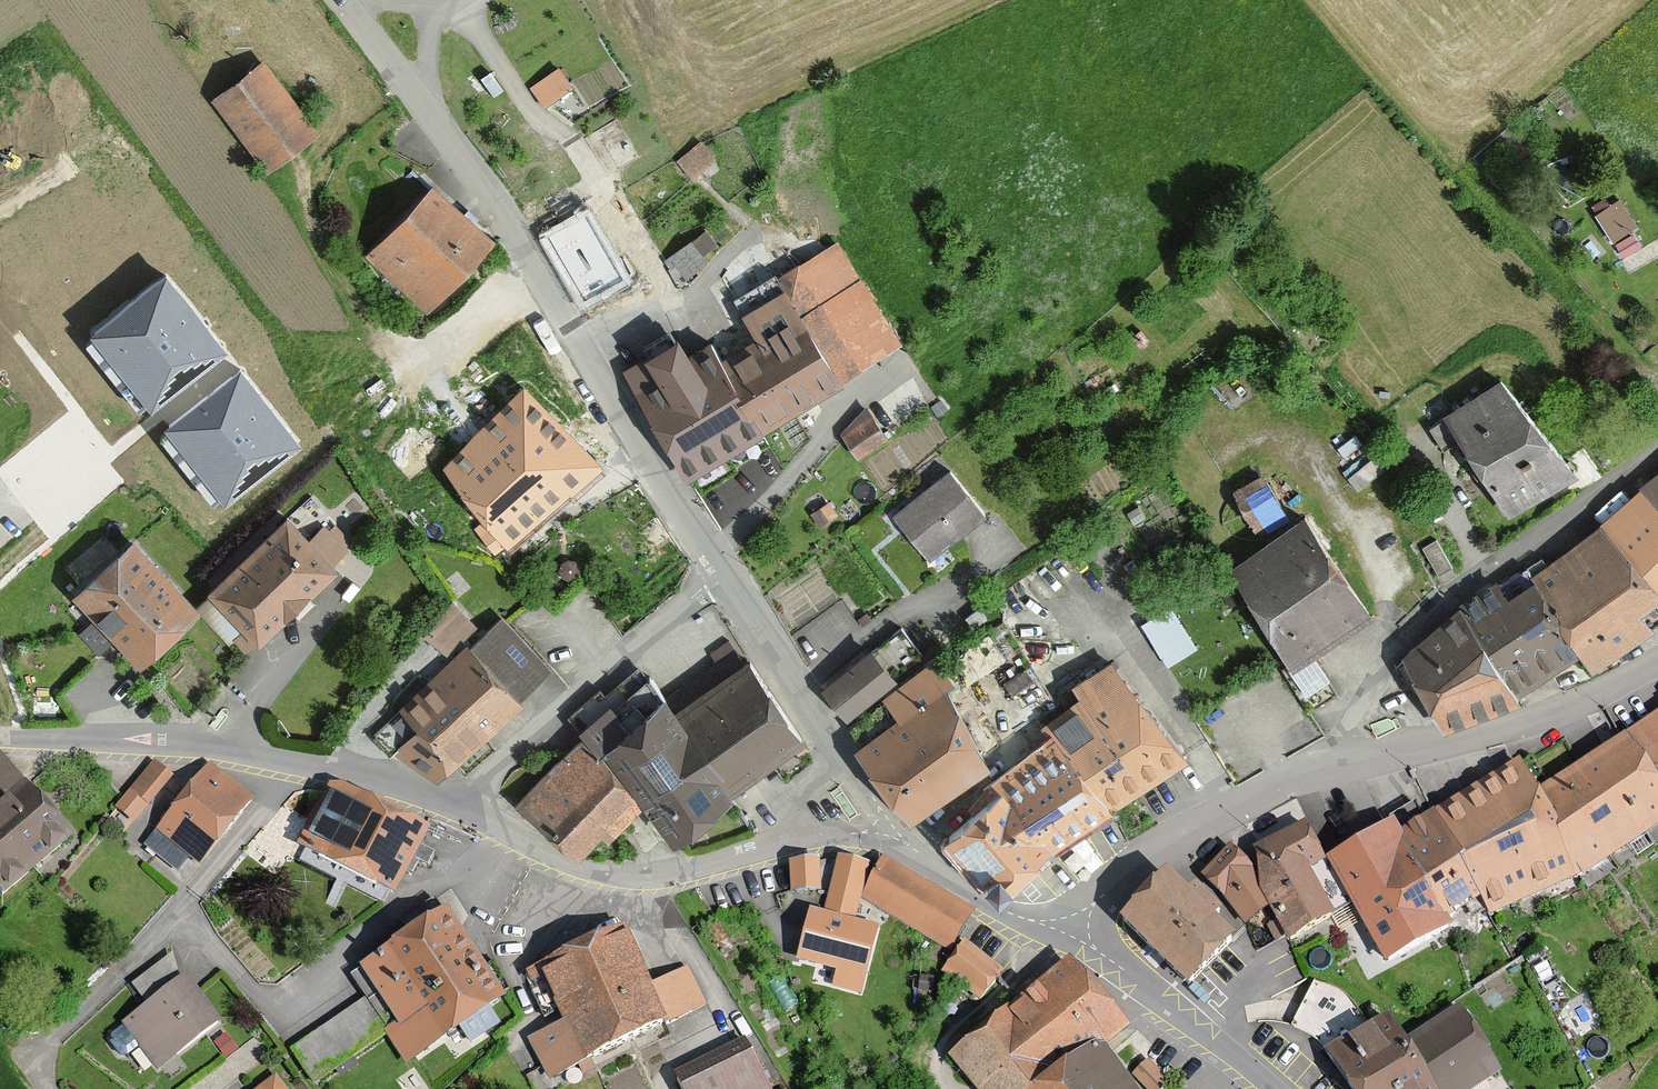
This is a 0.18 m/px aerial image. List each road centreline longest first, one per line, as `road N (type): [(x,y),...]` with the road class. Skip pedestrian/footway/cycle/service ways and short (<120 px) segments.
road 1 (unclassified): [(721,579),(499,212),(343,0)]
road 2 (residential): [(1657,665),(1581,704),(1240,804),(1134,863),(1070,936)]
road 3 (unclassified): [(458,813),(567,866),(624,878),(895,830)]
road 4 (residential): [(292,763),(214,874),(50,1046),(41,1066)]
road 5 (residential): [(721,579),(580,688),(458,813)]
road 6 (unclassified): [(895,830),(721,579)]
road 7 (unclassified): [(0,738),(152,741),(292,763)]
road 8 (residential): [(1274,1088),(1070,936)]
road 9 (residential): [(1070,936),(970,895),(895,830)]
road 10 (unclassified): [(292,763),(458,813)]

